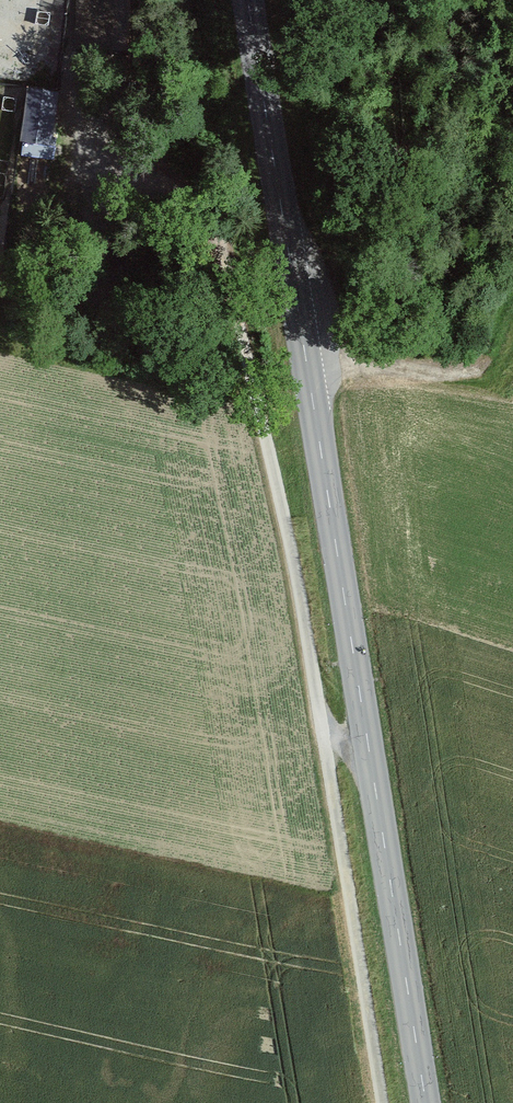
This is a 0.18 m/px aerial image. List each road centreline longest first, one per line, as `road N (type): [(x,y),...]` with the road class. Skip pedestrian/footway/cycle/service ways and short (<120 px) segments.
road 1 (secondary): [(247,0),(425,1102)]
road 2 (track): [(383,1102),(296,571),(232,285),(189,205),(141,165)]

